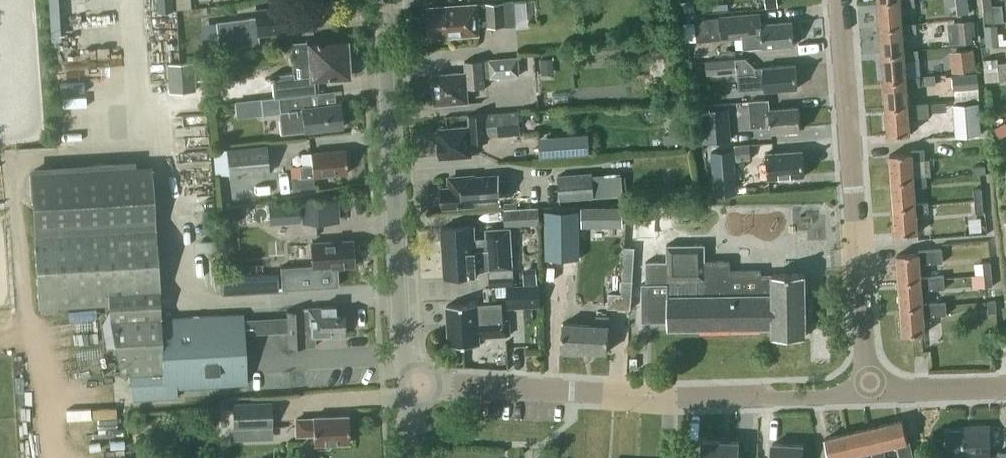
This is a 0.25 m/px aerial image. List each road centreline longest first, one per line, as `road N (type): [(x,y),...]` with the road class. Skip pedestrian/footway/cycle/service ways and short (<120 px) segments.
road 1 (residential): [(417,382),(675,395),(870,390)]
road 2 (residential): [(870,390),(840,0)]
road 3 (tertiary): [(417,382),(400,341),(383,0)]
road 4 (residential): [(870,390),(1005,386)]

